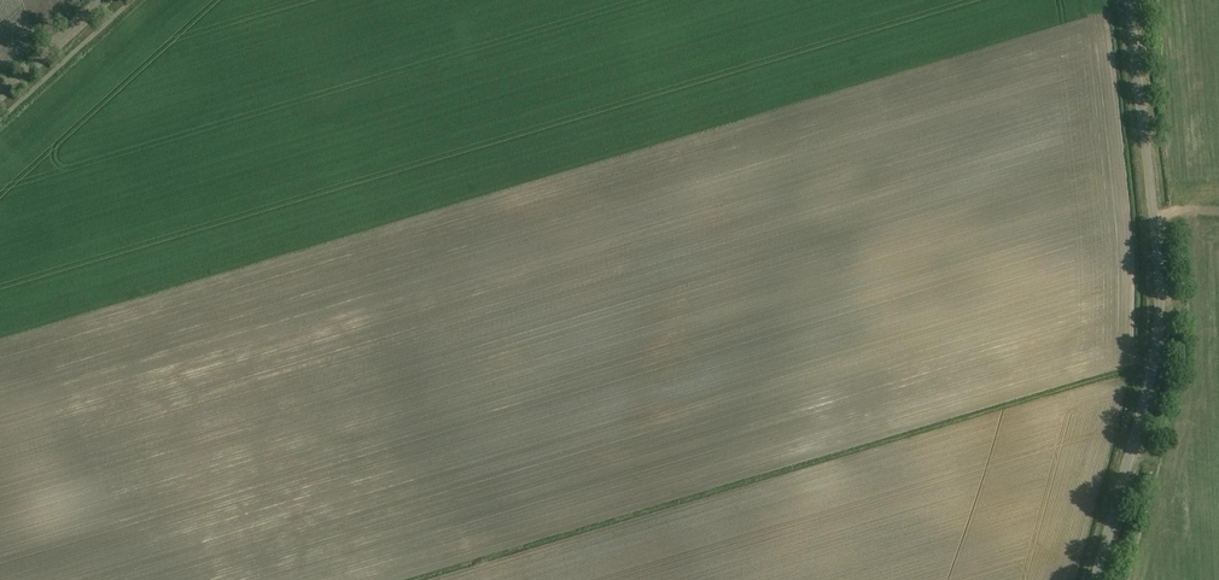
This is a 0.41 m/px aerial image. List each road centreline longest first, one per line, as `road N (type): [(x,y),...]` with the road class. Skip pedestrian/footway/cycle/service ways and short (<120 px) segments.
road 1 (unclassified): [(1095,579),(1159,314),(1127,0)]
road 2 (tertiary): [(0,95),(103,0)]

